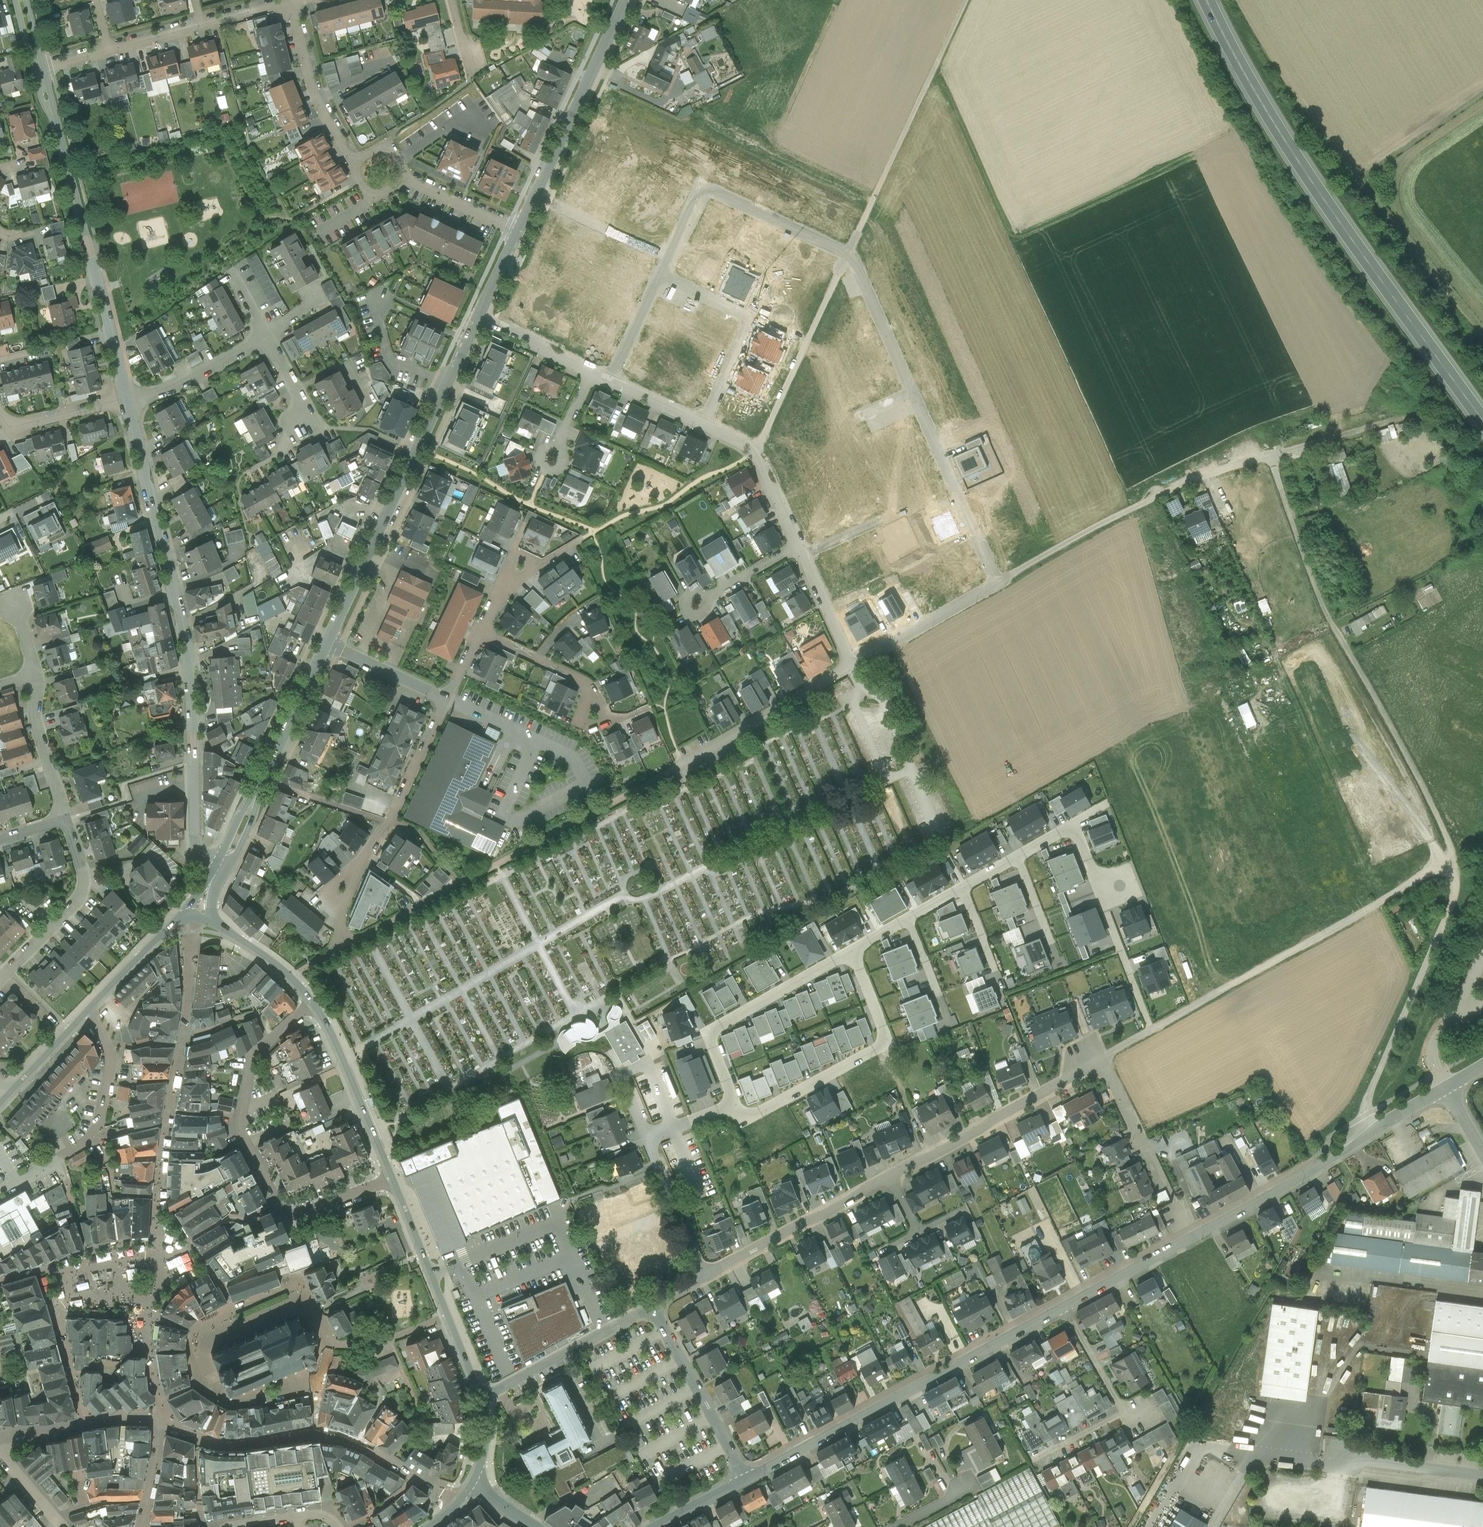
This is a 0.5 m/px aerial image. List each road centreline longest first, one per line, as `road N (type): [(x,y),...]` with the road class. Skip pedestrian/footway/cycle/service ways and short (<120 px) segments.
road 1 (tertiary): [(746,1480),(1284,1188),(1447,1088)]
road 2 (residential): [(854,664),(1121,513),(1268,450),(1401,417)]
road 3 (primary): [(1482,420),(1344,227),(1248,80),(1207,0)]
road 4 (track): [(755,451),(967,0)]
road 5 (tertiary): [(223,865),(195,840),(188,663),(127,401)]
road 6 (residential): [(0,1440),(147,1415),(223,1442),(314,1434),(359,1442),(458,1503)]
road 7 (residential): [(852,951),(1063,829),(1076,833),(1151,1029)]
road 8 (tertiary): [(479,314),(326,643)]
road 9 (residential): [(392,1178),(291,1215),(243,1137),(254,1058),(312,1002)]
road 10 (track): [(1151,1029),(1455,866)]
road 11 (tertiary): [(127,401),(39,68)]
road 12 (residential): [(593,373),(755,451),(797,545)]
road 13 (track): [(1375,1129),(1369,1096),(1453,900),(1455,866)]
road 14 (residential): [(852,951),(888,1042),(741,1119),(733,1104)]
road 15 (residential): [(445,698),(390,823),(347,888),(340,912),(345,946)]
road 16 (track): [(1455,866),(1335,624)]
road 17 (track): [(1482,108),(1418,152),(1399,181),(1407,216),(1482,310)]
road 18 (tertiary): [(625,0),(519,226)]
road 19 (tertiary): [(326,643),(223,865)]
road 20 (residential): [(890,1177),(1103,1058)]
road 21 (residential): [(733,1104),(709,1031),(852,951)]
road 22 (tertiary): [(481,1398),(392,1178)]
road 23 (residential): [(704,1275),(890,1177)]
road 24 (residential): [(682,762),(854,664)]
road 25 (residential): [(652,1306),(746,1480)]
road 26 (residential): [(66,820),(83,888),(0,981)]
road 27 (tertiary): [(392,1178),(312,1002)]
road 28 (track): [(1268,450),(1312,582),(1335,624)]
road 29 (residential): [(488,1395),(652,1306)]
road 30 (residential): [(351,163),(317,101),(293,0)]
road 31 (residential): [(82,1016),(105,1041),(109,1062),(93,1134),(59,1159)]
road 32 (residential): [(671,1127),(647,1065),(623,1075),(648,1136)]
road 33 (residential): [(1103,1058),(1174,1199)]
road 34 (residential): [(127,401),(193,378),(264,336)]
road 35 (residential): [(66,820),(34,714),(34,674)]
road 36 (residential): [(704,1275),(648,1136)]
road 37 (residential): [(481,632),(582,681),(598,714)]
road 38 (residential): [(1482,1475),(1339,1457)]
road 39 (tertiary): [(183,914),(82,1016)]
road 40 (residential): [(797,545),(854,664)]
road 41 (residential): [(326,643),(445,698)]
road 42 (residential): [(479,314),(593,373)]
road 43 (residential): [(222,1526),(327,1512),(341,1526)]
road 44 (residential): [(519,226),(407,177)]
road 45 (track): [(1335,624),(1230,683)]

